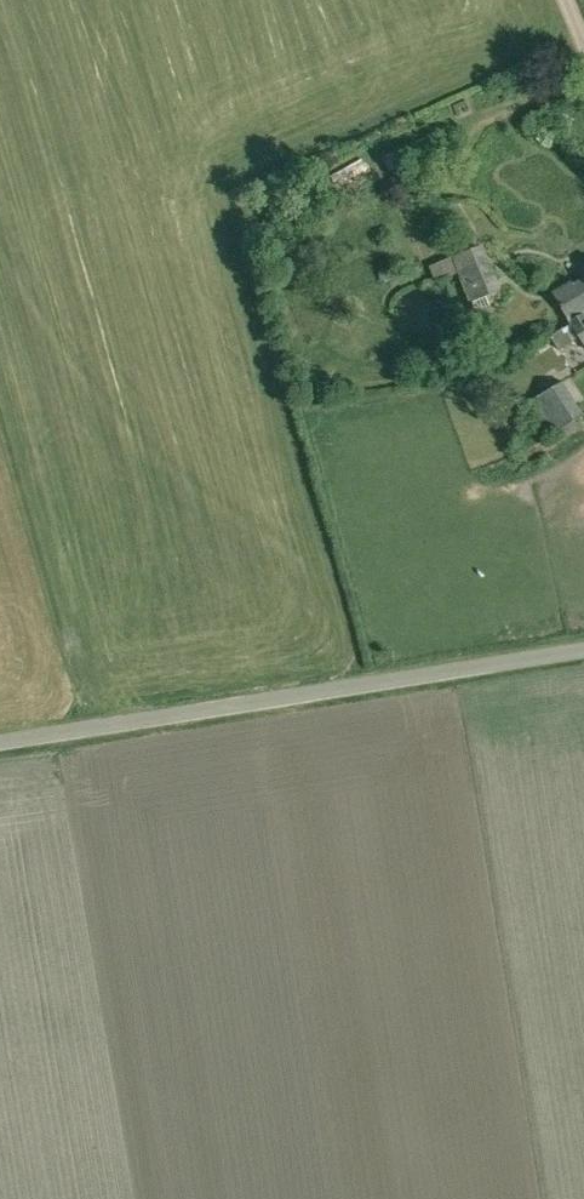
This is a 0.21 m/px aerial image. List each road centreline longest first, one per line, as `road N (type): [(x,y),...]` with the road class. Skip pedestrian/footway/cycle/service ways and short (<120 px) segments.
road 1 (unclassified): [(583,648),(0,743)]

